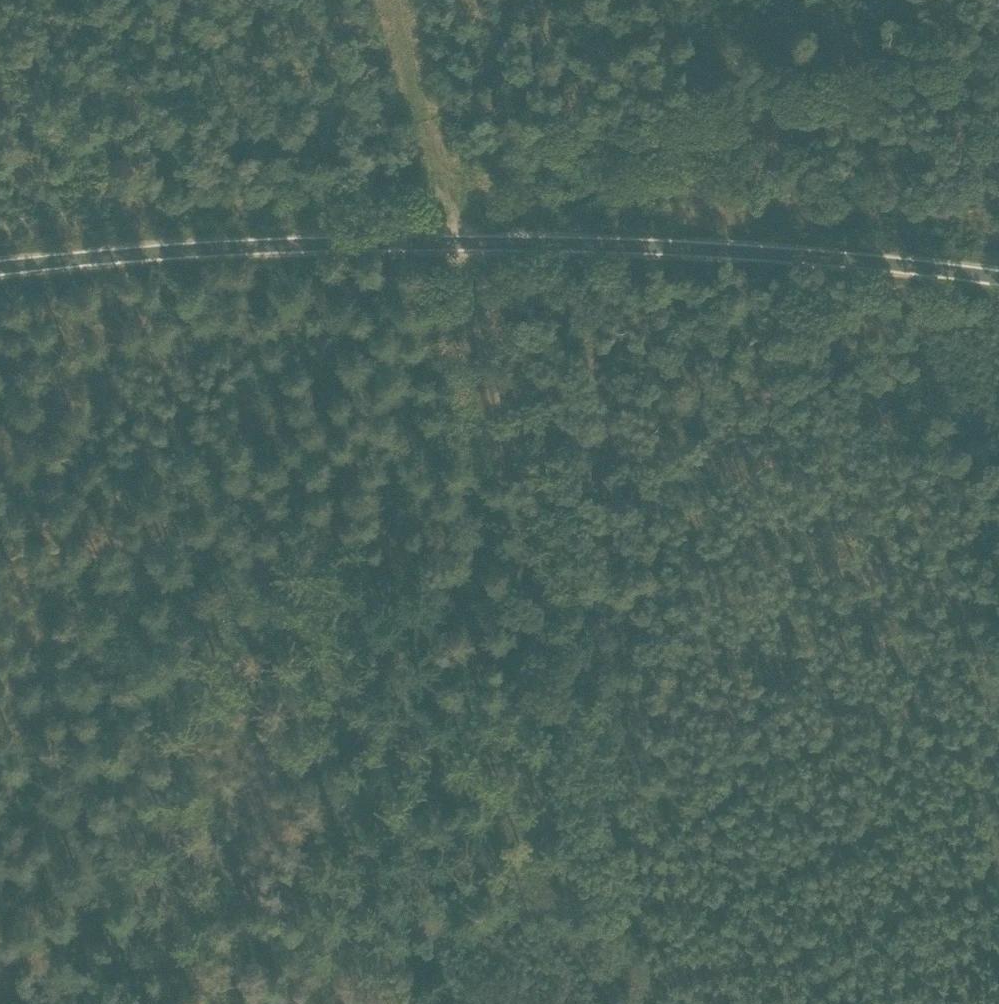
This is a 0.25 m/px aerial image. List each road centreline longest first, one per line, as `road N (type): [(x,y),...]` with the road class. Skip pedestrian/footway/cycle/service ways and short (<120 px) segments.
road 1 (unclassified): [(998,275),(728,243),(329,242),(0,268)]
road 2 (track): [(644,1003),(453,241)]
road 3 (track): [(391,0),(430,149)]

